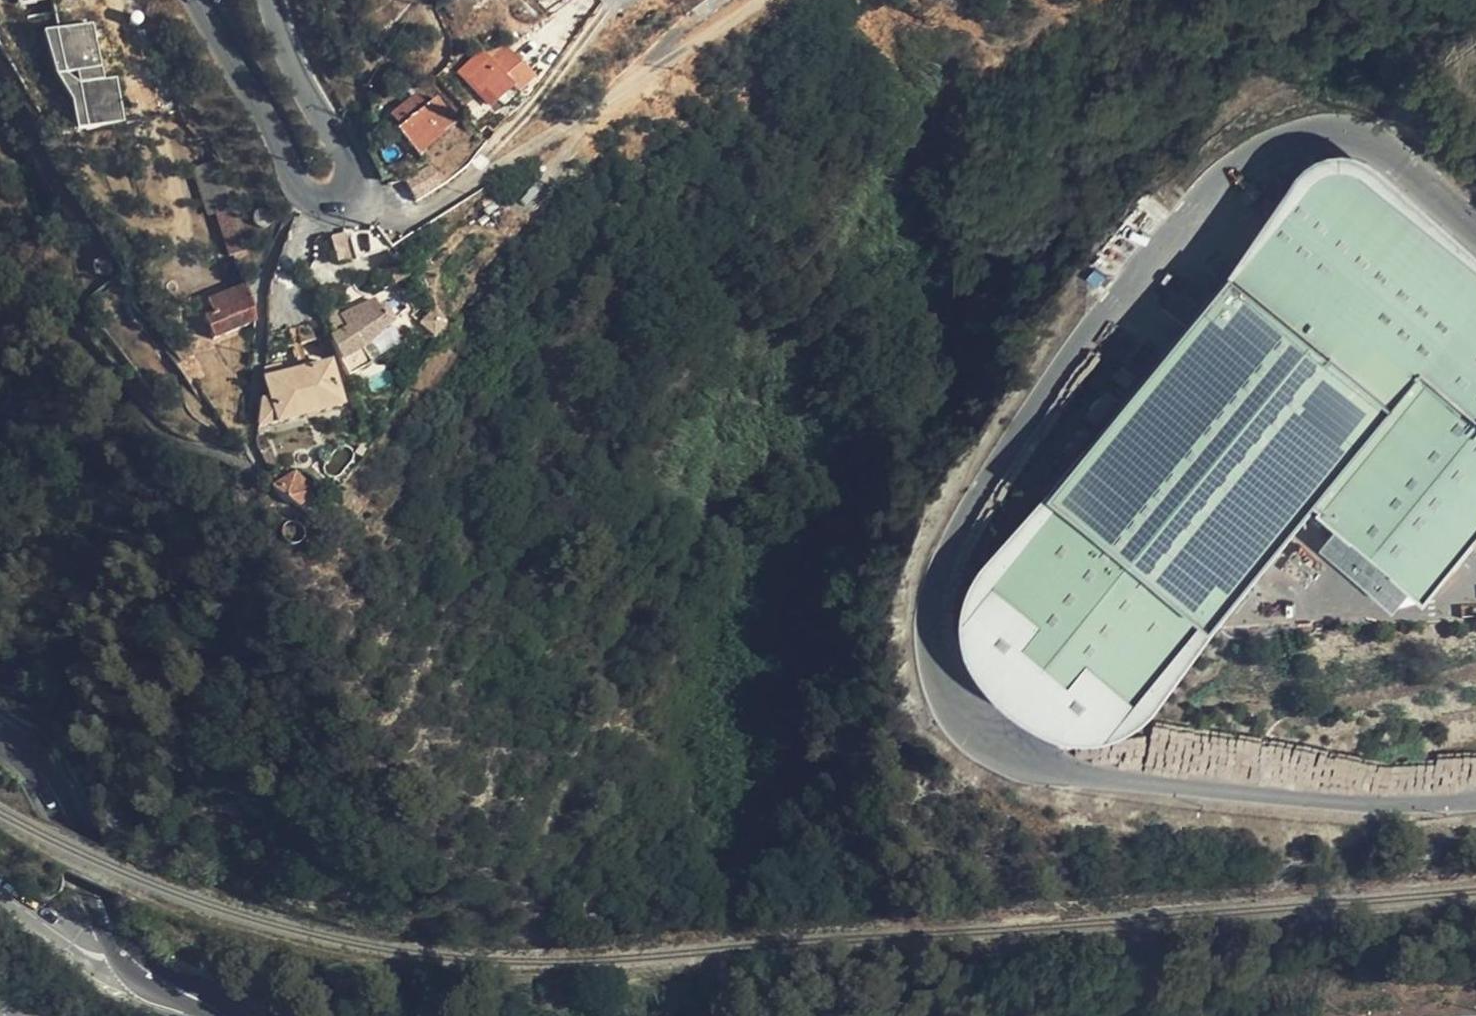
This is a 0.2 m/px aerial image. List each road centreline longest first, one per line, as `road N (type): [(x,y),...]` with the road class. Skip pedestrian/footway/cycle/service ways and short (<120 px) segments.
road 1 (tertiary): [(195,0),(270,123),(301,193),(317,205),(341,204),(355,192),(356,169),(293,67),(271,0)]
road 2 (tertiary): [(228,1015),(125,950),(45,783),(0,739)]

